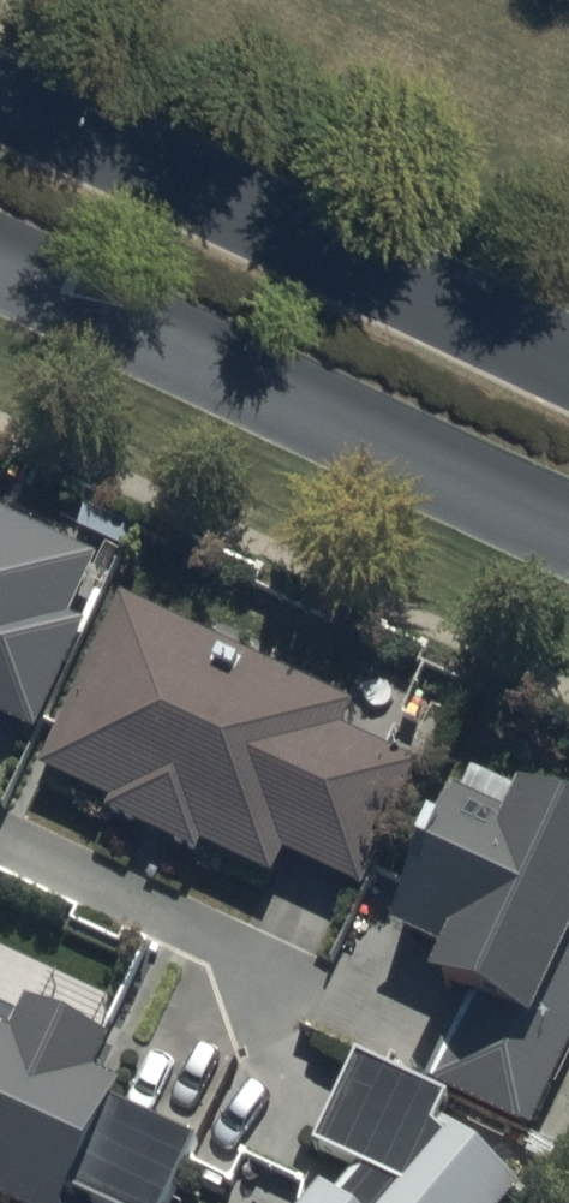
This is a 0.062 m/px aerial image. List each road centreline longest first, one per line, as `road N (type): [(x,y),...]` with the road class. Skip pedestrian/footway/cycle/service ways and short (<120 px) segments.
road 1 (tertiary): [(568,517),(0,252)]
road 2 (tertiary): [(0,103),(568,353)]

